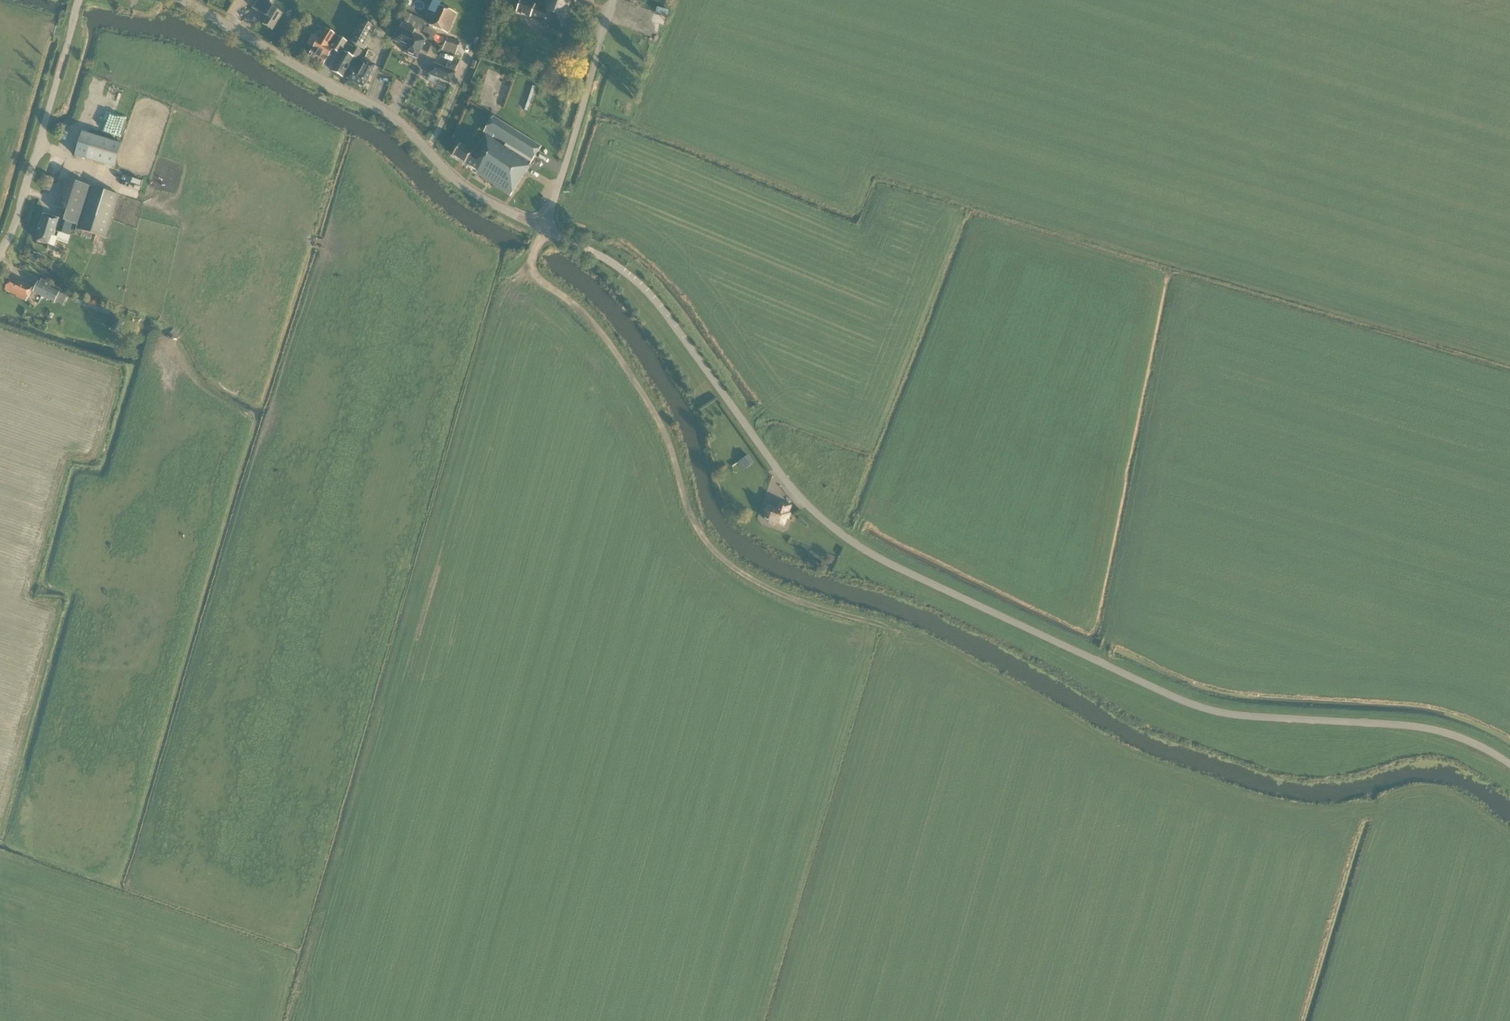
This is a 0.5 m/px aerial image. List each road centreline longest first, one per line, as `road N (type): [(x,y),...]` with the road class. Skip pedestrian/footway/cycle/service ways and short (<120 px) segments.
road 1 (unclassified): [(1509,765),(1462,736),(1427,728),(1283,720),(1188,704),(876,559),(807,507),(649,286),(619,261),(544,229)]
road 2 (track): [(534,271),(515,272),(507,283),(290,1020)]
road 3 (track): [(544,229),(534,271),(592,323),(638,388),(706,543),(786,597),(885,627)]
road 4 (unclassified): [(544,229),(470,193),(409,131),(370,106),(181,0)]
road 5 (track): [(0,860),(284,958),(270,1020)]
road 6 (unclassified): [(0,252),(26,192),(79,0)]
road 7 (unclassified): [(544,229),(613,0)]

